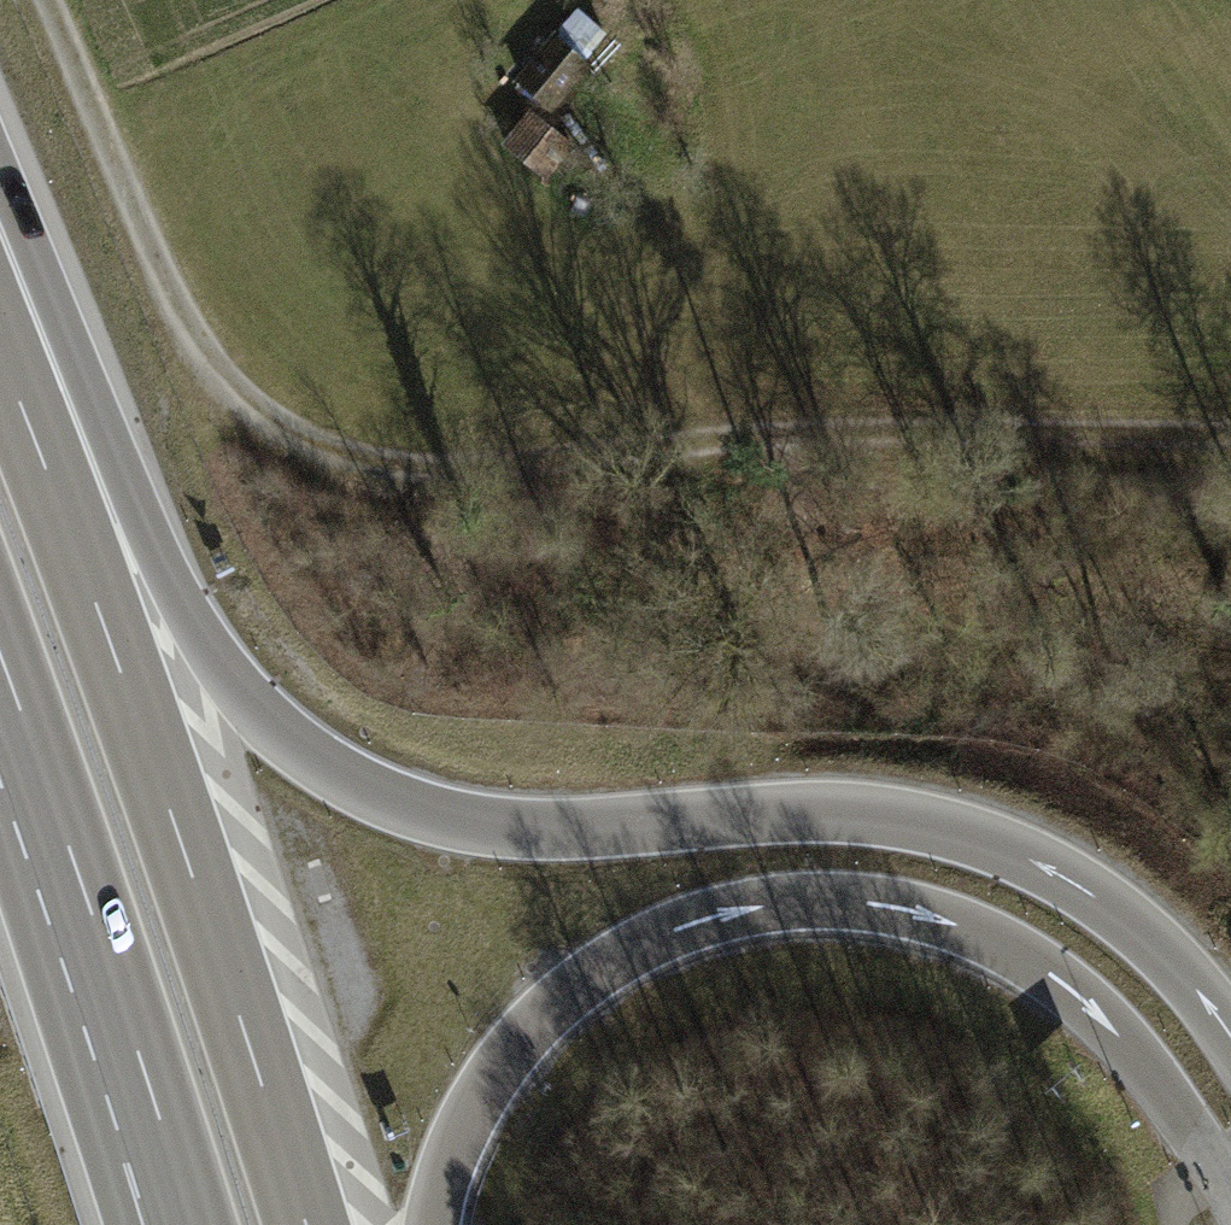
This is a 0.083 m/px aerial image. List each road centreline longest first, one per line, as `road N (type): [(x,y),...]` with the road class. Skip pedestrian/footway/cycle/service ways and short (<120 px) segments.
road 1 (track): [(1230,442),(754,451),(429,482),(333,453),(248,410),(184,333),(49,0)]
road 2 (motorway): [(1230,1037),(1192,983),(1119,912),(1047,866),(968,832),(845,811),(524,828),(422,811),(359,787),(260,715),(62,505)]
road 3 (motorway): [(432,1224),(474,1107),(516,1042),(564,996),(636,947),(693,922),(818,900),(931,916),(1014,950),(1049,975),(1114,1033),(1230,1197)]
road 4 (motorway): [(306,1224),(159,774),(62,505)]
road 5 (motorway): [(0,659),(191,1224)]
road 6 (track): [(754,451),(485,138),(482,97),(532,40)]
road 7 (motorway): [(62,505),(0,350)]

